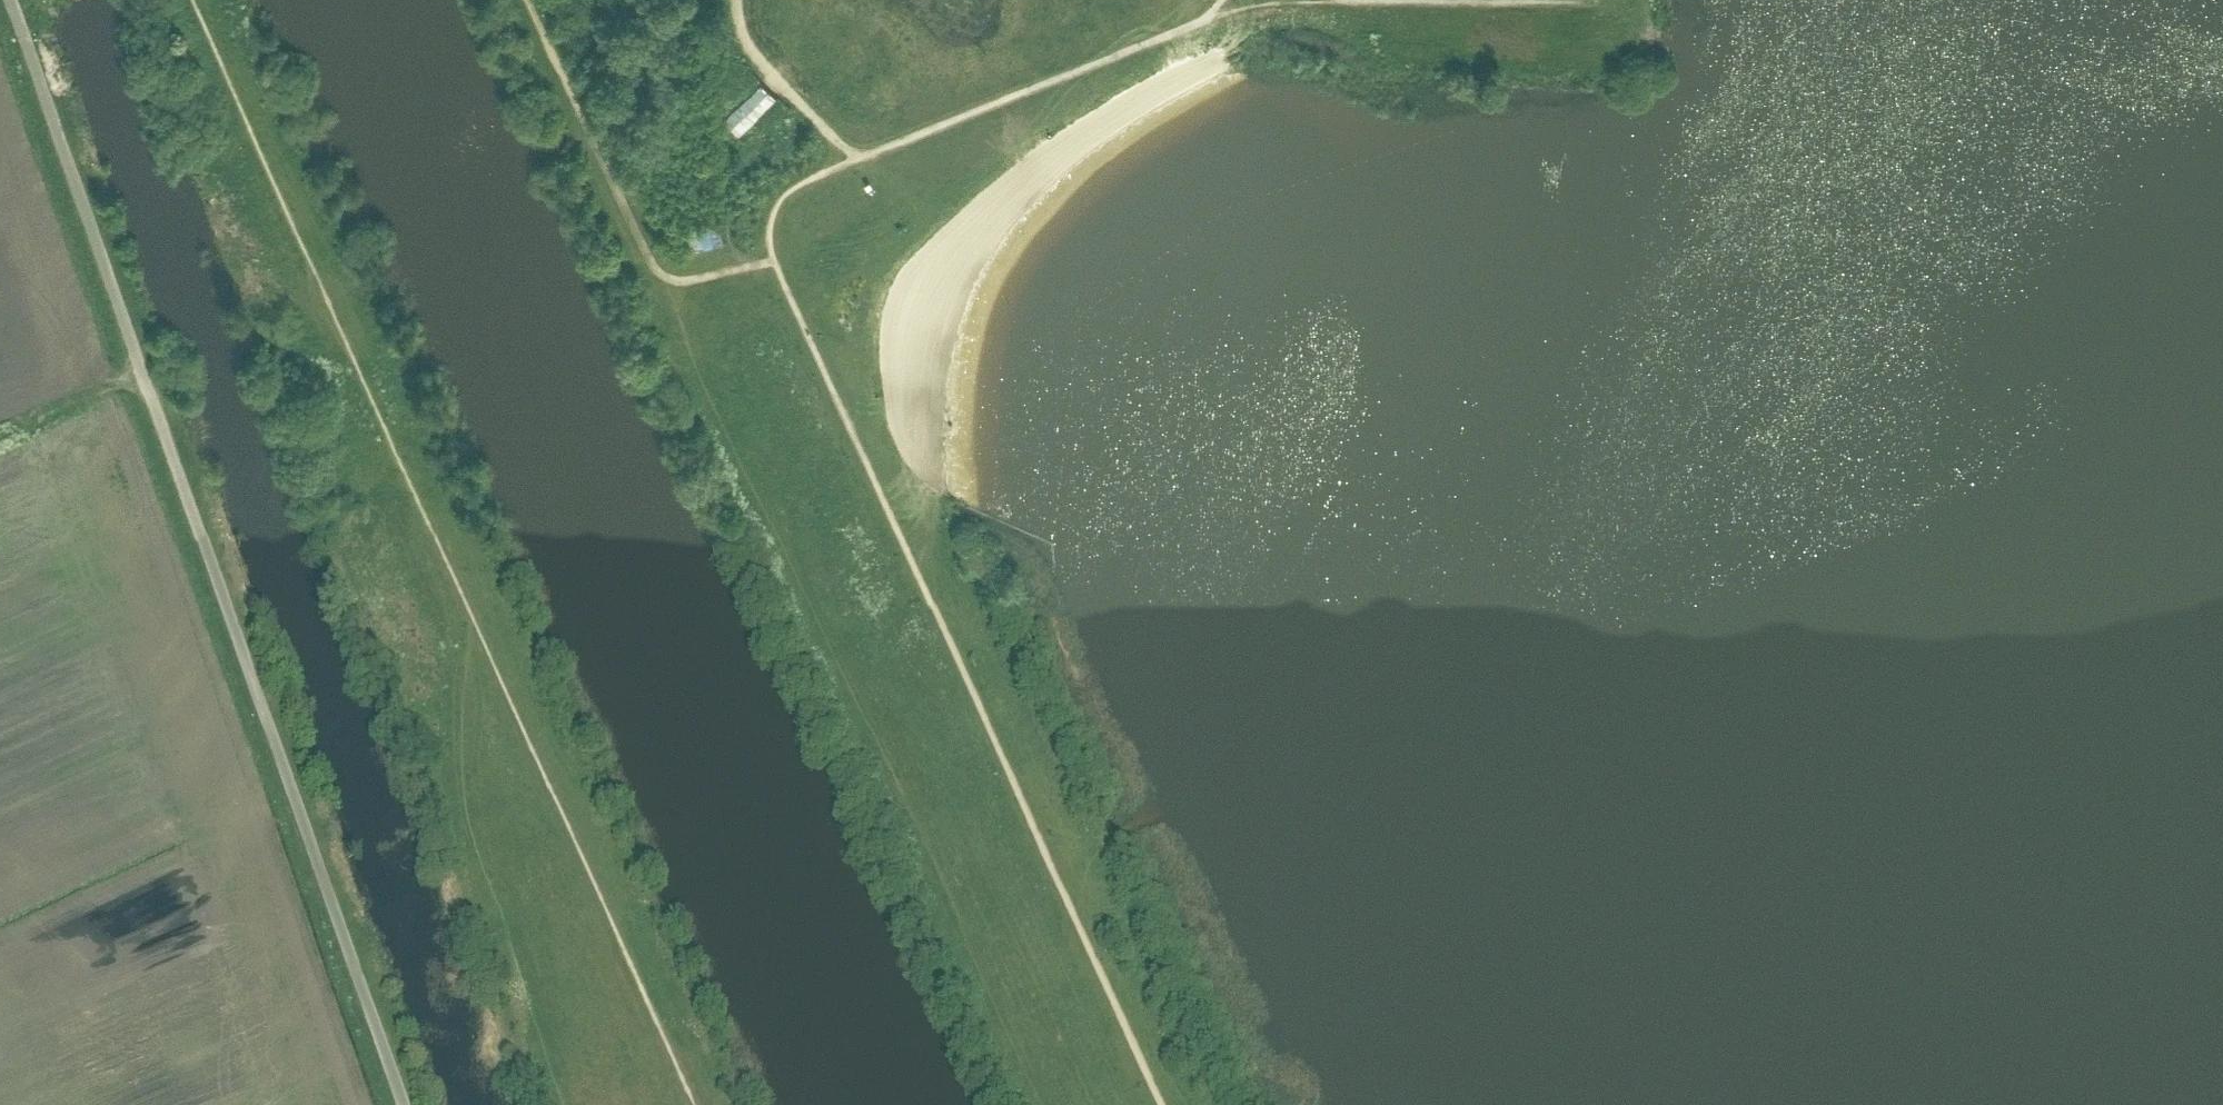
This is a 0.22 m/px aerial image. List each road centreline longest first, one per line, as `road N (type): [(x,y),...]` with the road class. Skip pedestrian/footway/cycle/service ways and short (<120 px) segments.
road 1 (unclassified): [(11,0),(403,1104)]

